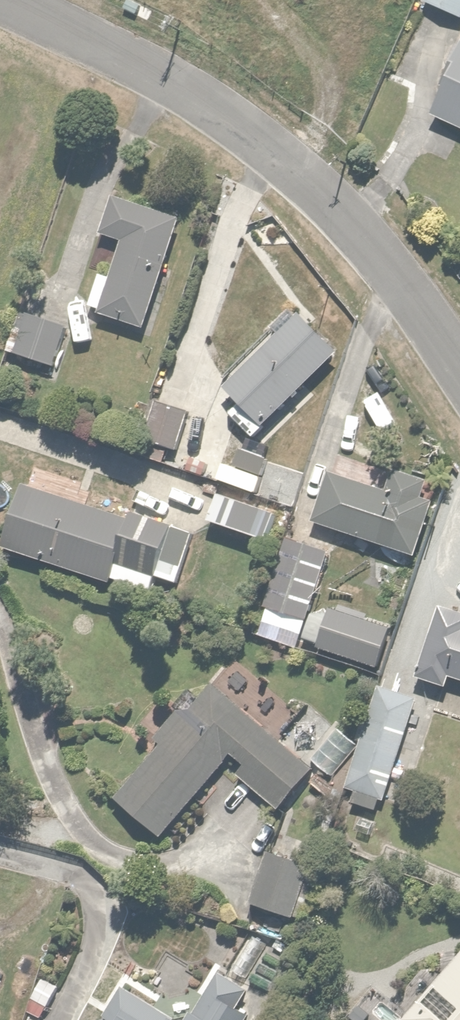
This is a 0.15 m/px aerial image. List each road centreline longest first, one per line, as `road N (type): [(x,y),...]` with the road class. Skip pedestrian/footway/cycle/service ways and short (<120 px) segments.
road 1 (residential): [(6,0),(144,66),(276,153),(375,251),(459,369)]

